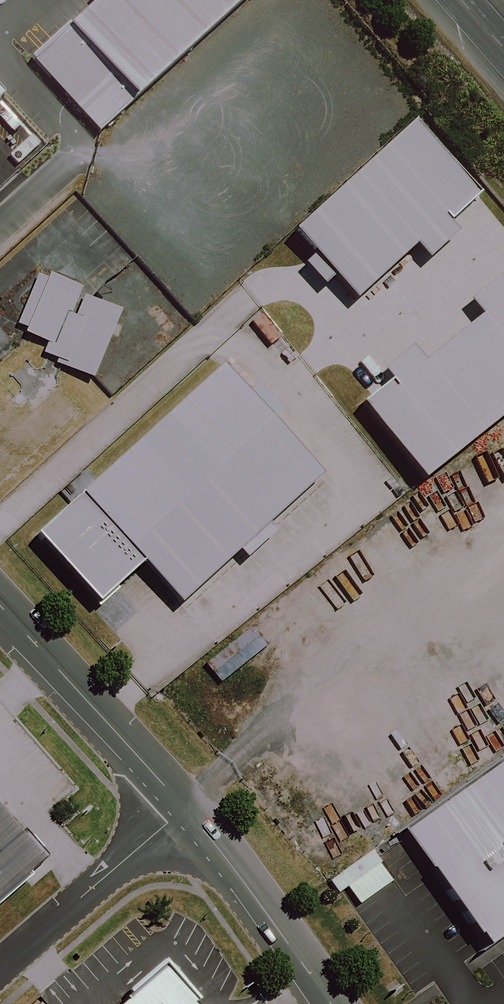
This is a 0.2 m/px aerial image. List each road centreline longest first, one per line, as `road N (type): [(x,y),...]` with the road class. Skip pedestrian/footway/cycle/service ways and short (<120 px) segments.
road 1 (tertiary): [(186,807),(0,605)]
road 2 (unclassified): [(0,969),(186,807)]
road 3 (tertiary): [(329,1003),(186,807)]

